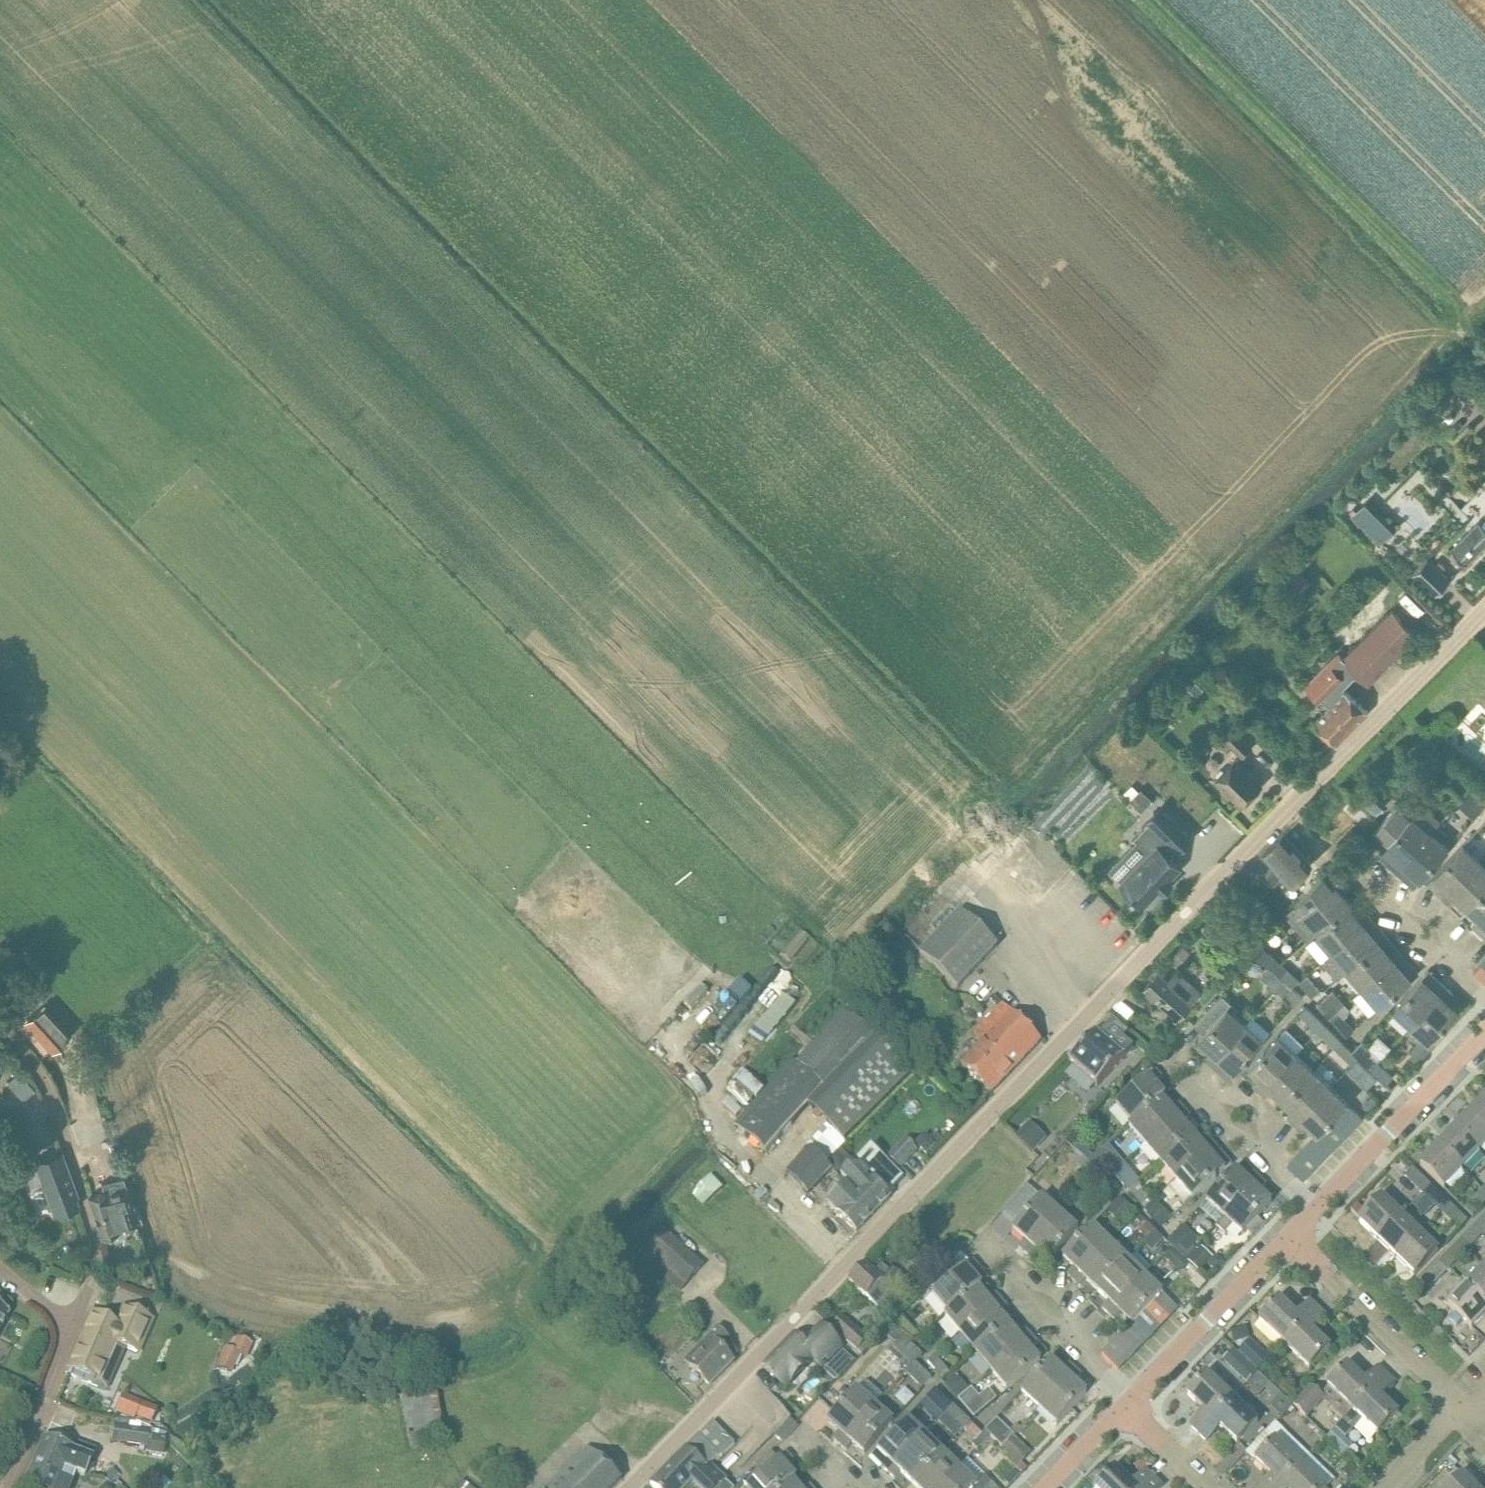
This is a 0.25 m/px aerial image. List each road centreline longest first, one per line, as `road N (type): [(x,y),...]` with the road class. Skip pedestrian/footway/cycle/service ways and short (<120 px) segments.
road 1 (unclassified): [(638,1487),(1484,614)]
road 2 (residential): [(1287,1249),(1443,1397),(1443,1433),(1387,1487)]
road 3 (residential): [(74,1322),(96,1262),(85,1198),(54,1103),(0,1032)]
road 4 (residential): [(1309,1218),(1484,1034)]
road 5 (residential): [(1120,1408),(1287,1249)]
road 6 (residential): [(1309,1218),(1158,1052)]
road 7 (residential): [(1120,1408),(985,1256)]
road 8 (residential): [(1484,996),(1353,858)]
road 9 (residential): [(11,1487),(74,1322)]

